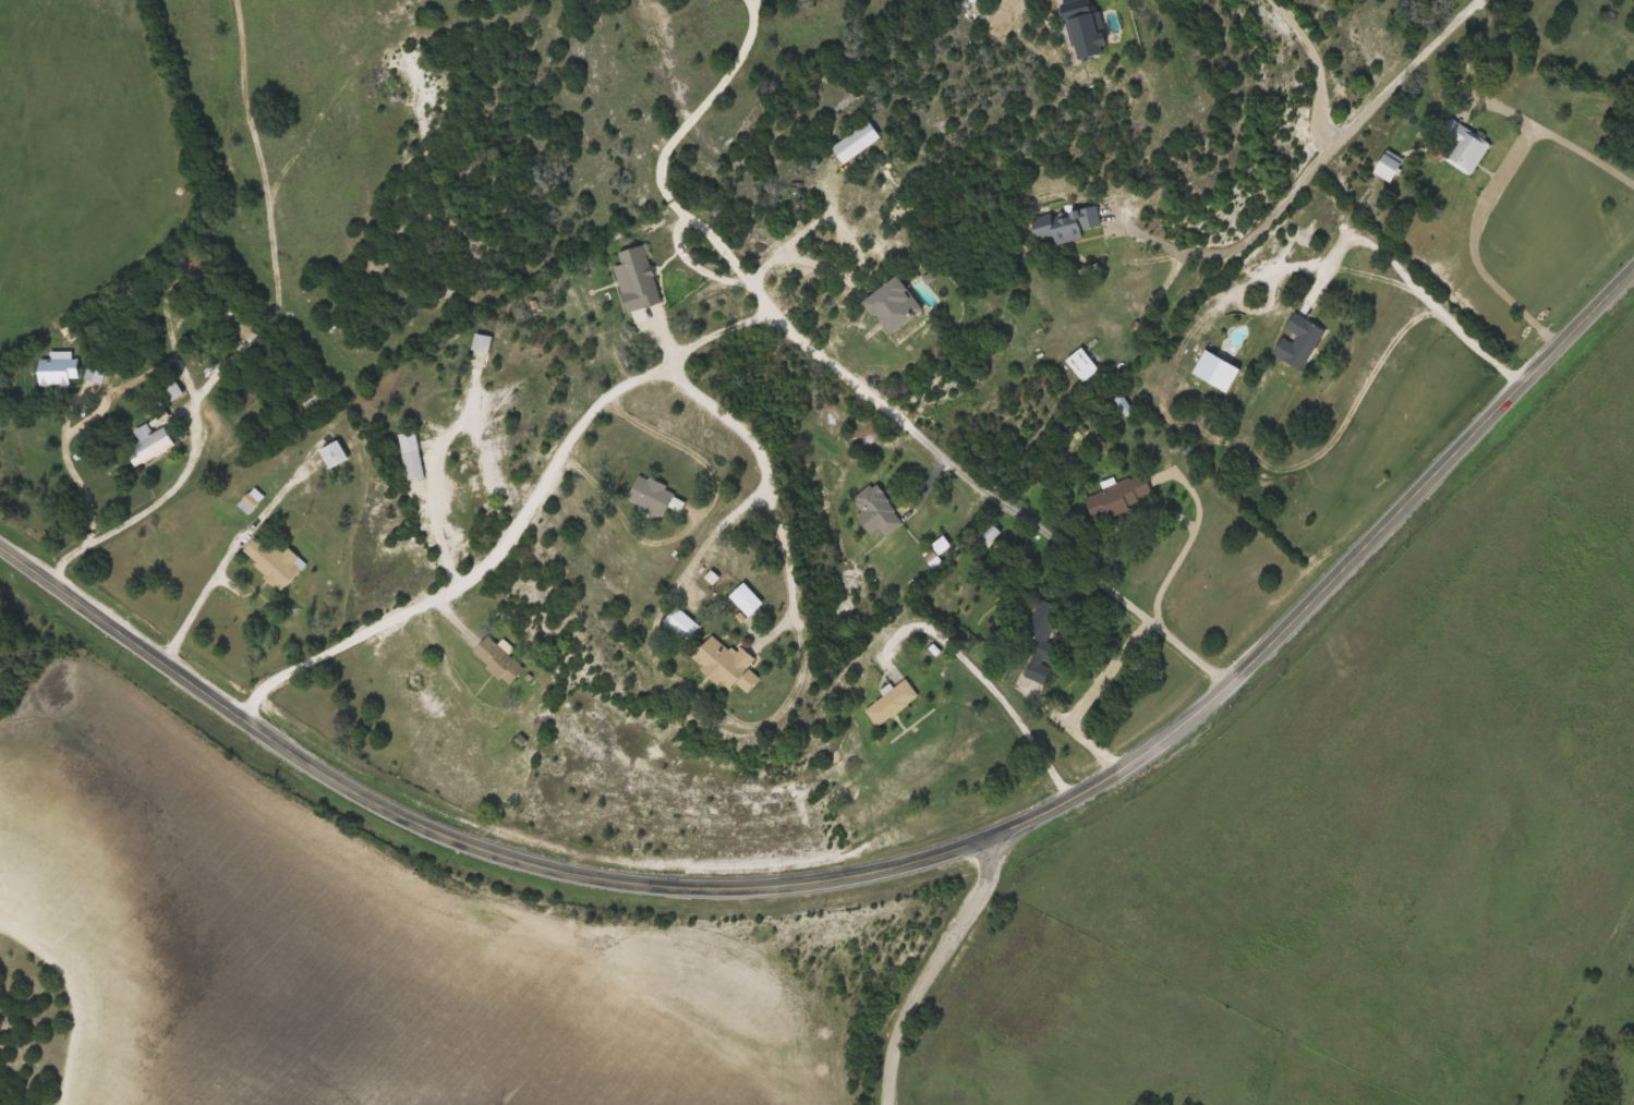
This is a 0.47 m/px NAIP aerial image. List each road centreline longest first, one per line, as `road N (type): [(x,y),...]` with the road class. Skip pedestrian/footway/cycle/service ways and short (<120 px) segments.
road 1 (secondary): [(1633,268),(1194,718),(1067,800),(967,846),(810,882),(654,888),(595,882),(483,851),(335,778),(0,547)]
road 2 (residential): [(1230,682),(775,313),(715,332),(615,390),(574,435),(516,534),(470,582),(266,688),(242,716)]
road 3 (residential): [(1152,240),(1212,254),(1257,231),(1475,0)]
road 4 (residential): [(892,1104),(915,1011),(977,911),(1018,821)]
road 5 (residential): [(775,313),(728,247),(673,201)]

